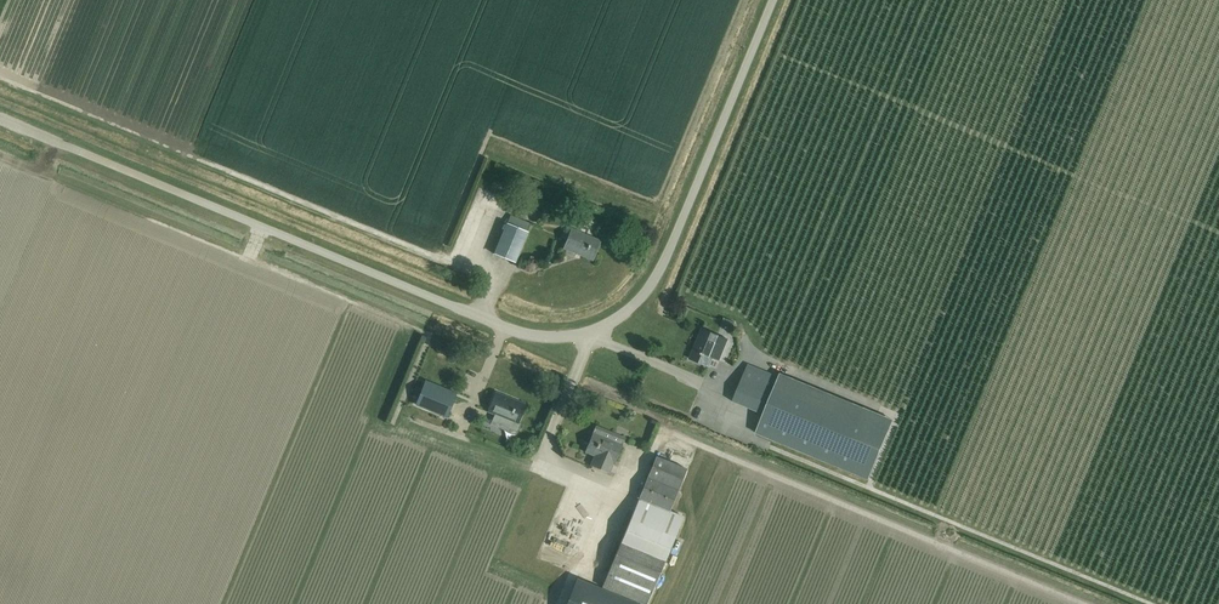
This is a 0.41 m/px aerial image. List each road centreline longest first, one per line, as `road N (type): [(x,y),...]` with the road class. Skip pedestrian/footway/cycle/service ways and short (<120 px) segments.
road 1 (unclassified): [(0,111),(511,318),(585,323),(628,310),(662,258),(759,0)]

